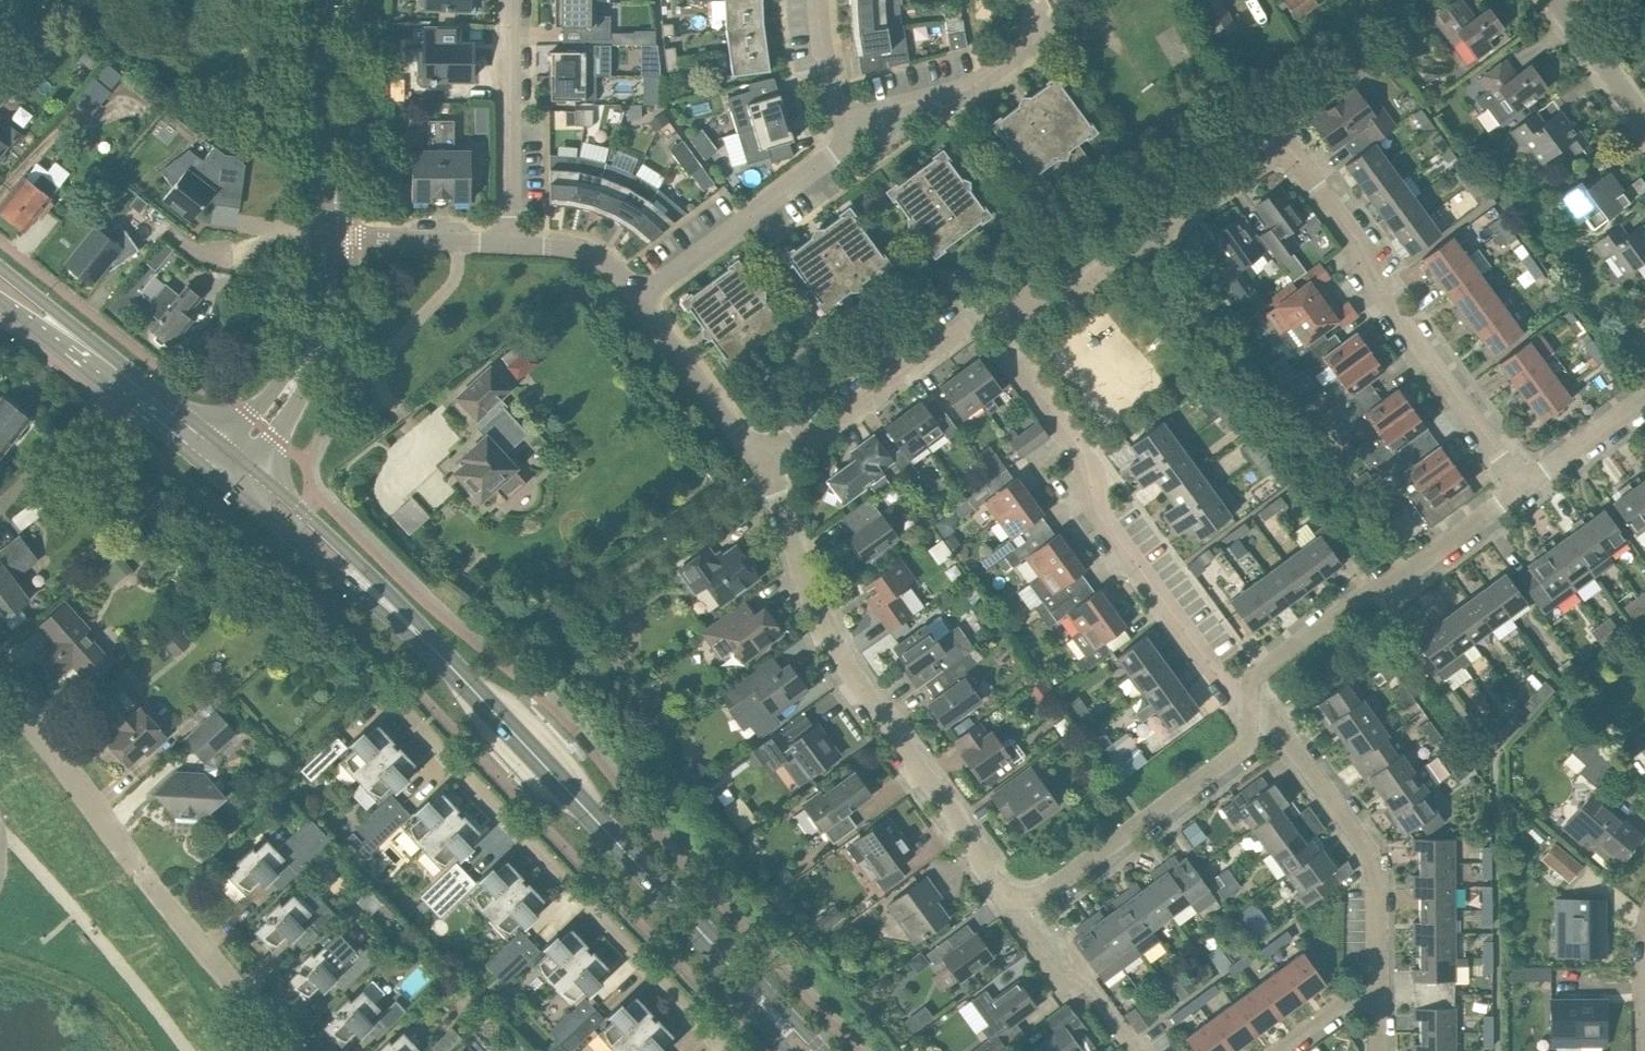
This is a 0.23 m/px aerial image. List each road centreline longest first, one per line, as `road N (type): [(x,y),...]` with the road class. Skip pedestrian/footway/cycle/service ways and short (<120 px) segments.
road 1 (residential): [(1017,910),(836,650),(761,465)]
road 2 (residential): [(728,1050),(388,697)]
road 3 (residential): [(1248,705),(1227,690),(1086,498),(1080,447),(981,312)]
road 4 (primary): [(723,955),(409,624)]
road 5 (residential): [(1521,488),(1283,142)]
road 6 (residential): [(1248,705),(1252,675),(1521,488)]
road 7 (residential): [(981,312),(1073,291),(1283,142)]
road 8 (residential): [(1017,910),(1243,747),(1248,705)]
road 9 (residential): [(1376,978),(1377,877),(1362,835),(1281,728),(1248,705)]
road 10 (primary): [(238,457),(0,266)]
road 11 (primary): [(0,299),(221,479)]
road 12 (residential): [(642,293),(834,156),(846,140),(846,120)]
road 13 (residential): [(761,465),(981,312)]
road 14 (tertiary): [(238,457),(286,394),(314,338),(323,235)]
road 15 (residential): [(510,242),(509,0)]
road 16 (primary): [(409,624),(348,553),(238,457)]
road 17 (primary): [(221,479),(409,624)]
road 18 (residential): [(140,869),(290,1050)]
road 19 (tertiary): [(323,235),(324,0)]
road 20 (residential): [(140,869),(0,691)]
road 21 (residential): [(761,465),(642,293)]
road 22 (residential): [(1138,1050),(1090,985),(1058,969),(1017,910)]
road 23 (residential): [(510,242),(323,235)]
road 24 (residential): [(1521,488),(1644,397)]
road 25 (residential): [(1644,123),(1555,0)]
road 26 (residential): [(642,293),(575,246),(510,242)]
road 27 (primary): [(823,1050),(723,955)]
road 28 (residential): [(820,0),(829,72),(846,120)]
road 29 (residential): [(1278,1050),(1376,978)]

